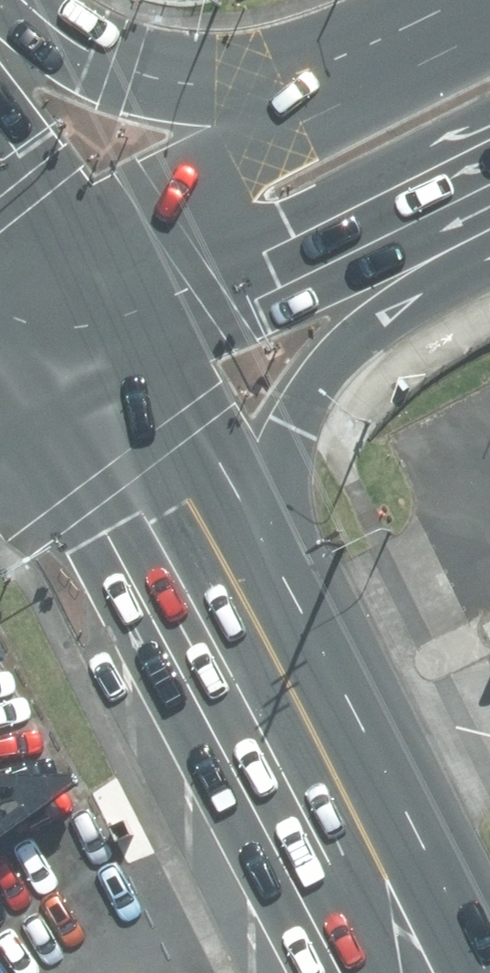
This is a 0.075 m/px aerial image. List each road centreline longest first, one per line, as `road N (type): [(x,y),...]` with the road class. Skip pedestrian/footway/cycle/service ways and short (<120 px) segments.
road 1 (primary): [(387,898),(214,697),(45,397)]
road 2 (primary): [(489,203),(384,292),(340,343),(280,444),(263,536)]
road 3 (primary): [(263,536),(336,681),(387,898)]
road 4 (primary): [(14,0),(74,42),(194,73),(373,47)]
road 5 (primary): [(489,181),(152,340)]
road 6 (primary): [(88,238),(373,47)]
road 7 (primary): [(152,340),(263,536)]
road 8 (secondary): [(0,115),(88,238)]
road 9 (secondary): [(152,340),(45,397)]

